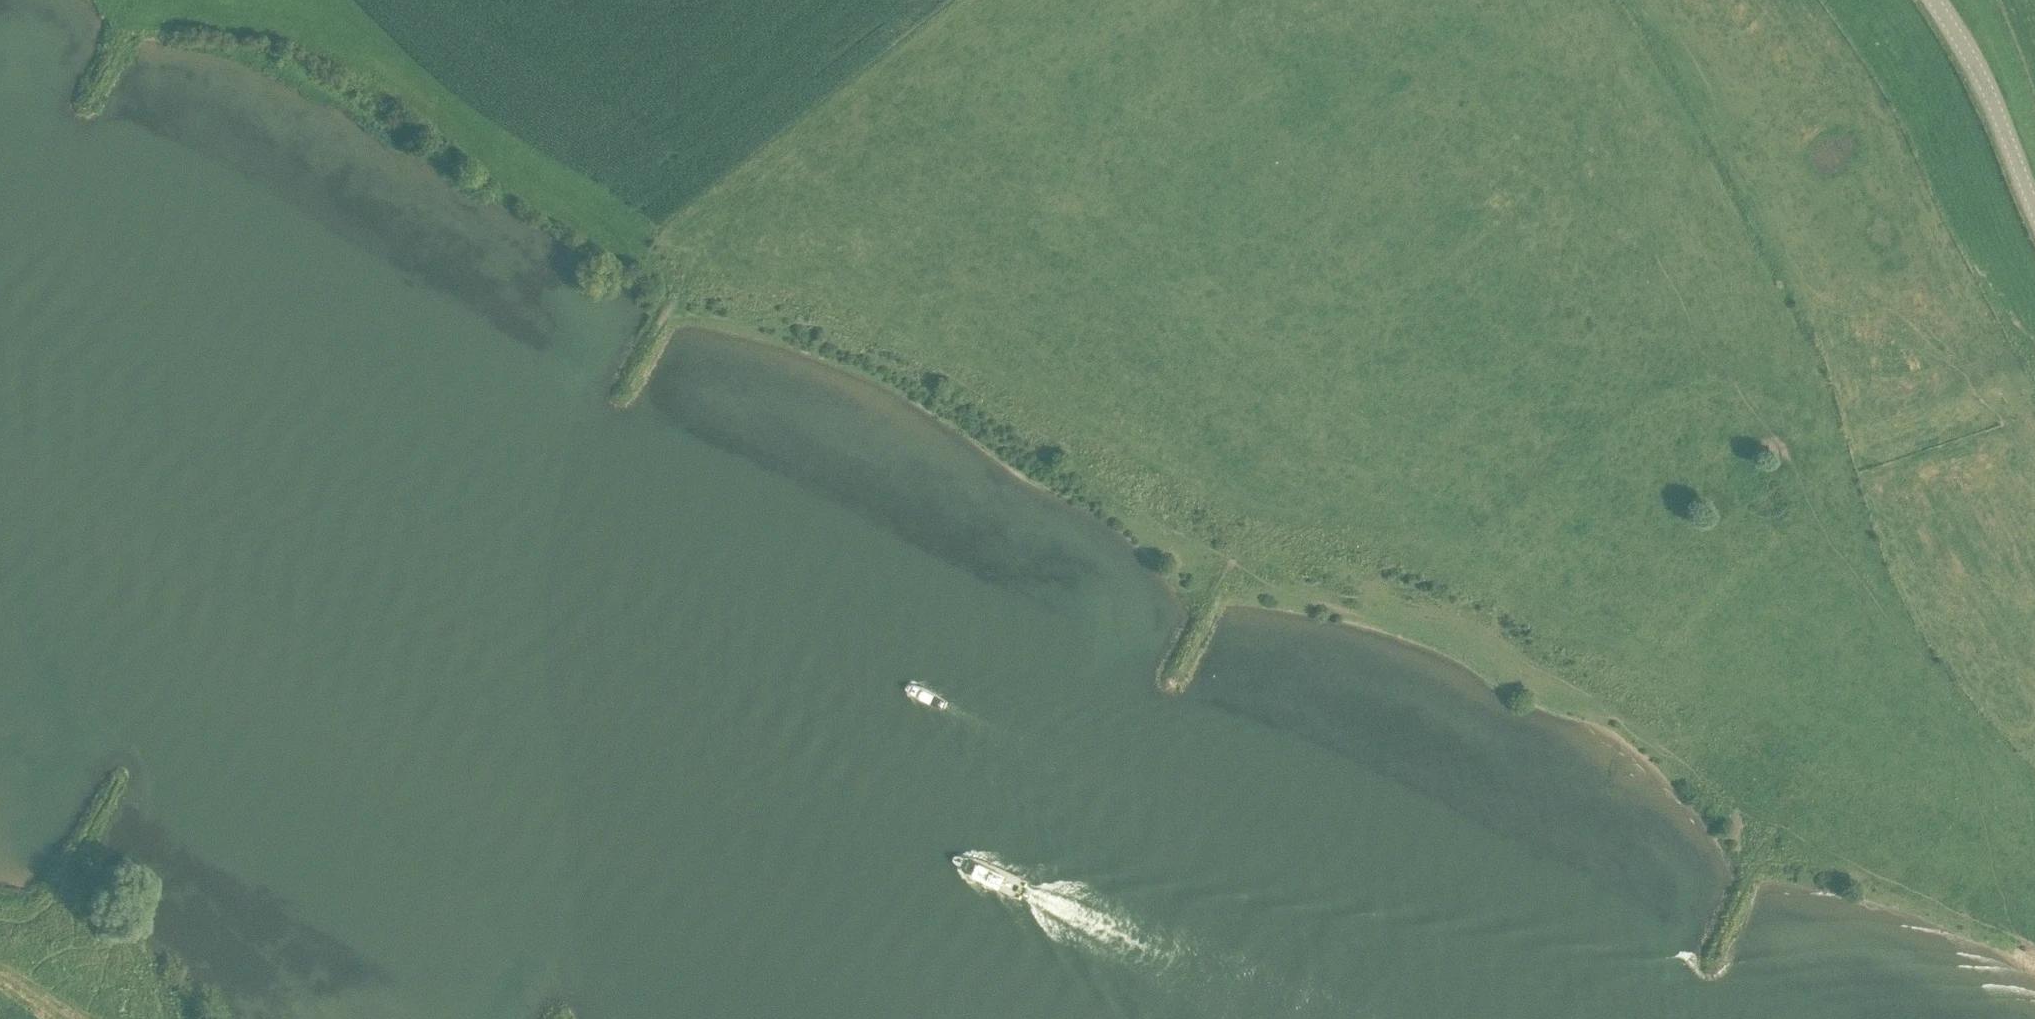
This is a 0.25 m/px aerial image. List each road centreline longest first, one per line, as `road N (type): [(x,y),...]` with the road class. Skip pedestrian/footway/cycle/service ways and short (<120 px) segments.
road 1 (tertiary): [(2034,212),(1972,68),(1931,0)]

